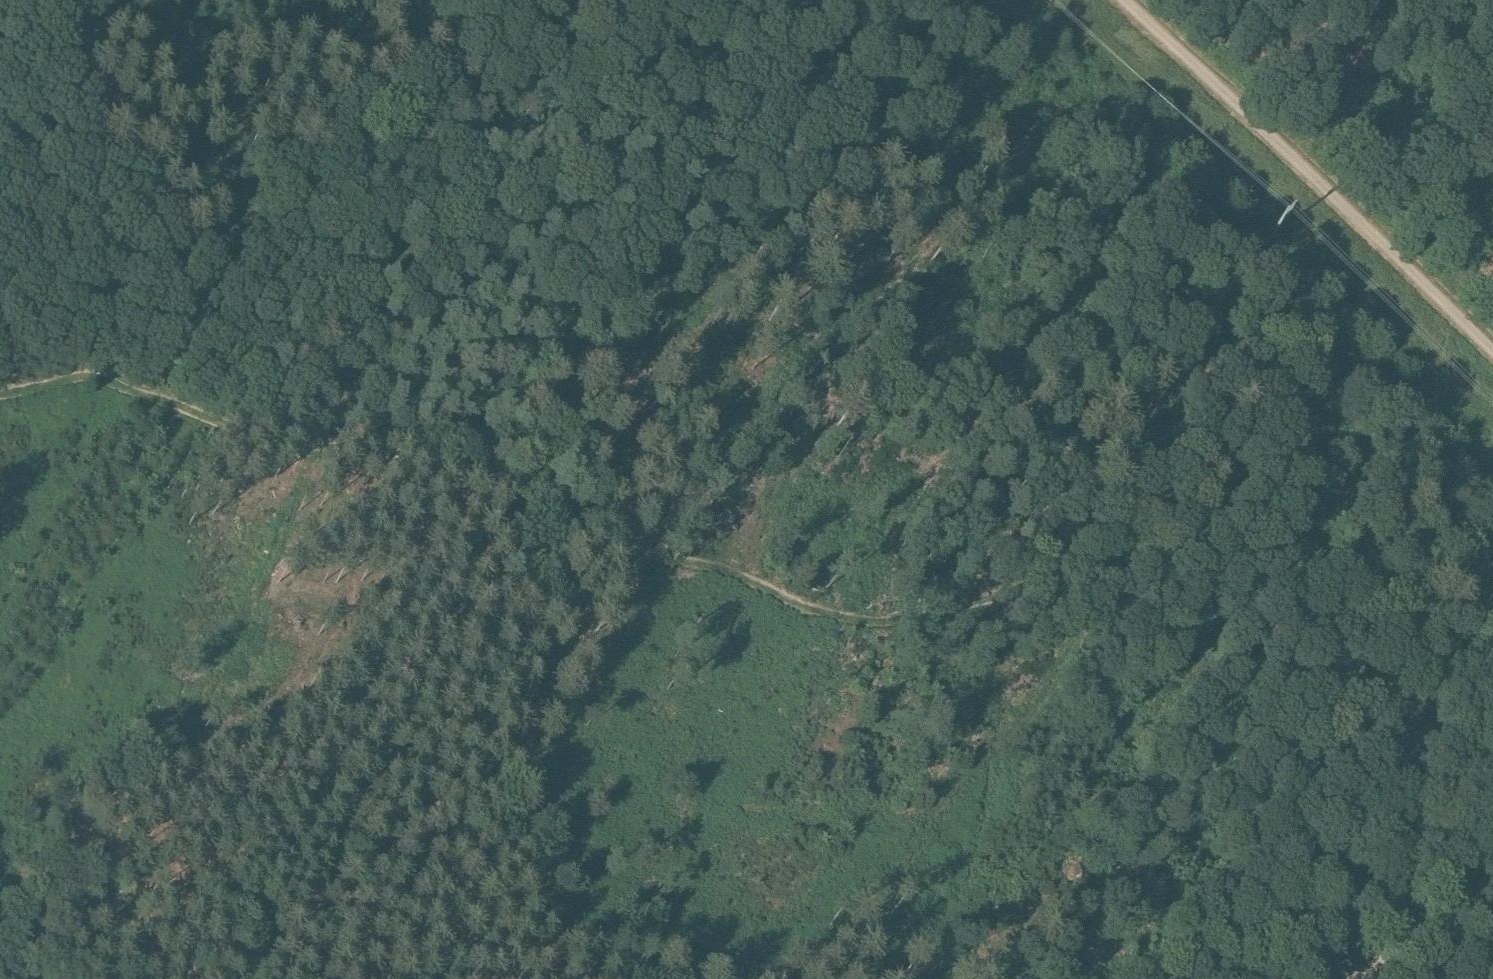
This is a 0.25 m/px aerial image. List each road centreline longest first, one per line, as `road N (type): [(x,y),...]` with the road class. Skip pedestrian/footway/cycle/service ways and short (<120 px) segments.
road 1 (track): [(1492,369),(1120,0)]
road 2 (track): [(1492,884),(1358,978)]

